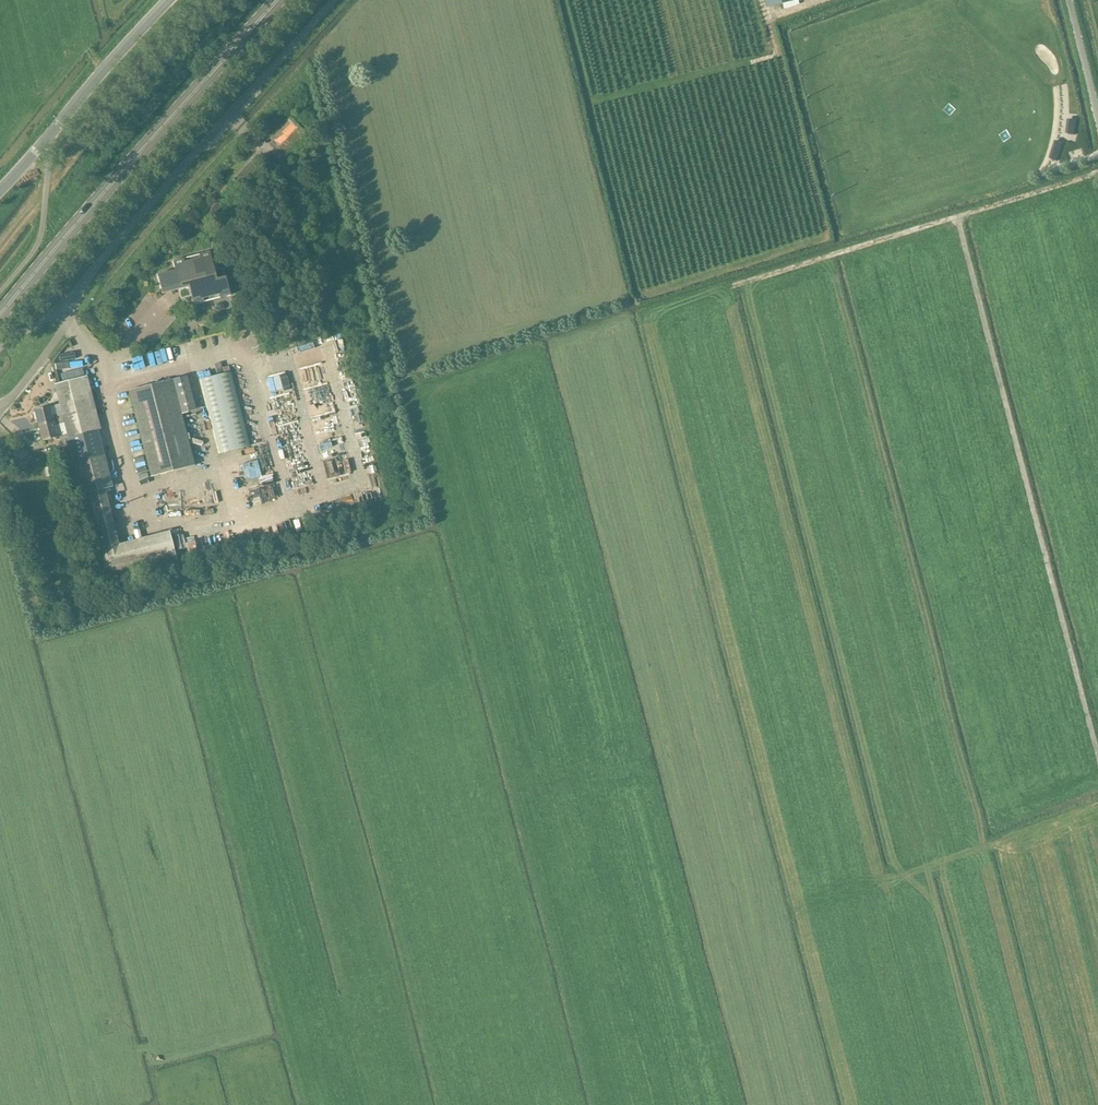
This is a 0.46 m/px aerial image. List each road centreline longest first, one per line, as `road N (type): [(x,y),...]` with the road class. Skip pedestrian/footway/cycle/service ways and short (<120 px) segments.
road 1 (track): [(1097,758),(956,218)]
road 2 (primary): [(0,316),(279,0)]
road 3 (unclassified): [(72,300),(332,0)]
road 4 (track): [(737,285),(1097,170)]
road 5 (tertiary): [(0,190),(168,0)]
road 6 (unclassified): [(72,300),(64,329),(0,406)]
road 7 (unclassified): [(1097,121),(1067,0)]

